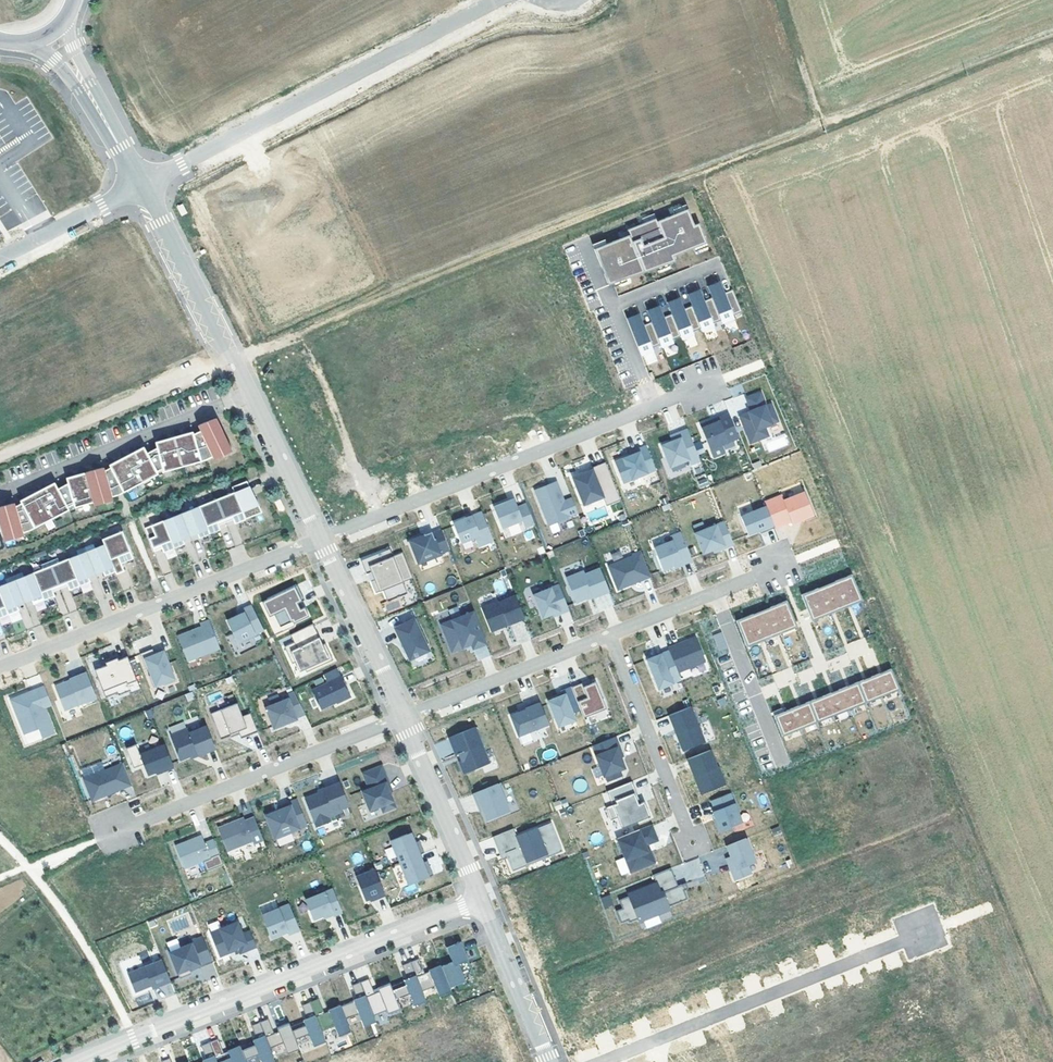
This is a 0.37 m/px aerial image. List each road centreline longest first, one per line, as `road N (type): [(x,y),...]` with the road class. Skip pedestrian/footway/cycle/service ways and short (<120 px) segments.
road 1 (track): [(0,457),(1052,33)]
road 2 (residential): [(77,1061),(483,900)]
road 3 (residential): [(320,540),(700,386)]
road 4 (residential): [(499,0),(144,183)]
road 5 (residential): [(144,183),(320,540)]
road 6 (residential): [(0,669),(320,540)]
road 7 (residential): [(605,1061),(923,933)]
road 8 (residential): [(403,718),(115,831)]
road 9 (residential): [(699,851),(610,635)]
road 10 (residential): [(403,718),(610,635)]
road 11 (residential): [(403,718),(483,900)]
road 12 (residential): [(320,540),(403,718)]
road 13 (residential): [(610,635),(775,567)]
road 14 (residential): [(53,31),(144,183)]
road 15 (residential): [(483,900),(550,1061)]
road 16 (residential): [(144,183),(0,259)]

